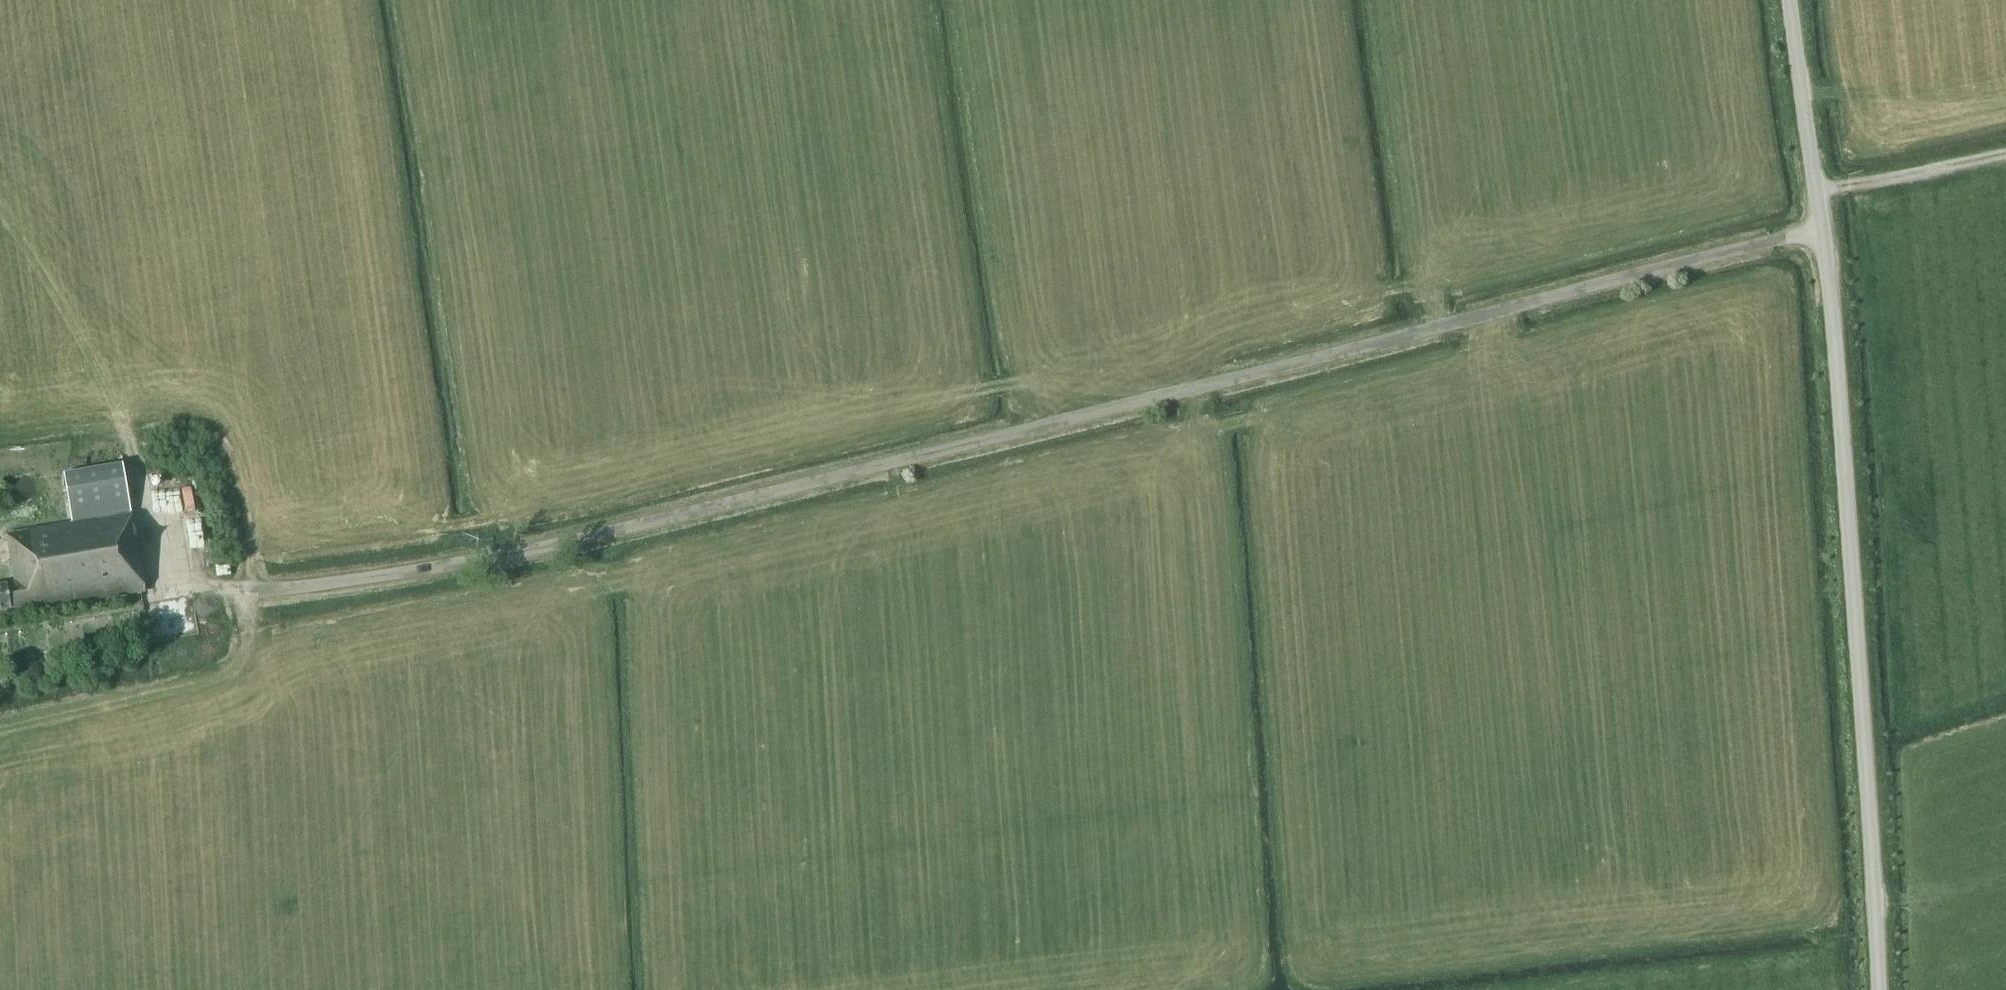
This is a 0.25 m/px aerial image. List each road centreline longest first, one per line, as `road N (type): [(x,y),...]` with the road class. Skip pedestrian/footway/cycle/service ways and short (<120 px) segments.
road 1 (unclassified): [(1879,989),(1836,346),(1790,0)]
road 2 (track): [(1816,188),(2005,153)]

